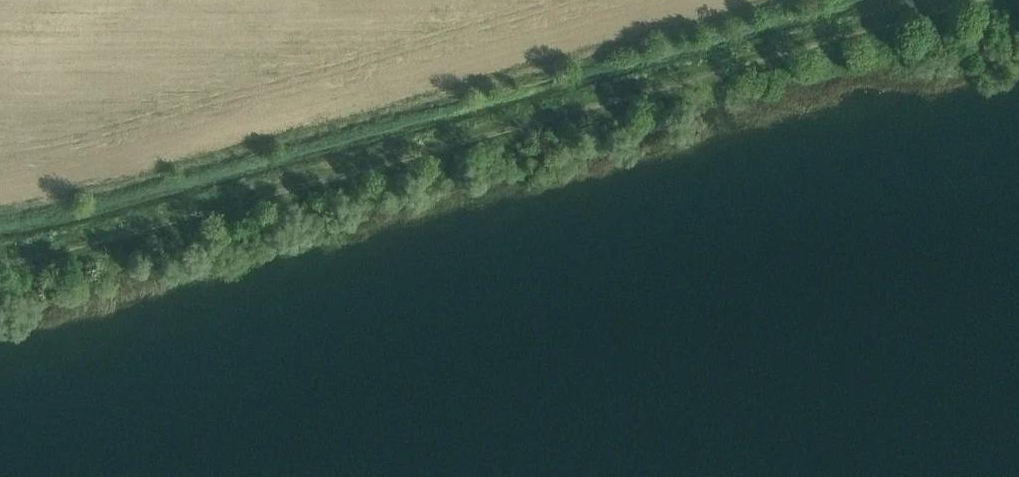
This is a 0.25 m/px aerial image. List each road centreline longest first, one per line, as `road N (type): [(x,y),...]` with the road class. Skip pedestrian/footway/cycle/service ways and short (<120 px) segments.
road 1 (unclassified): [(0,263),(944,0)]

